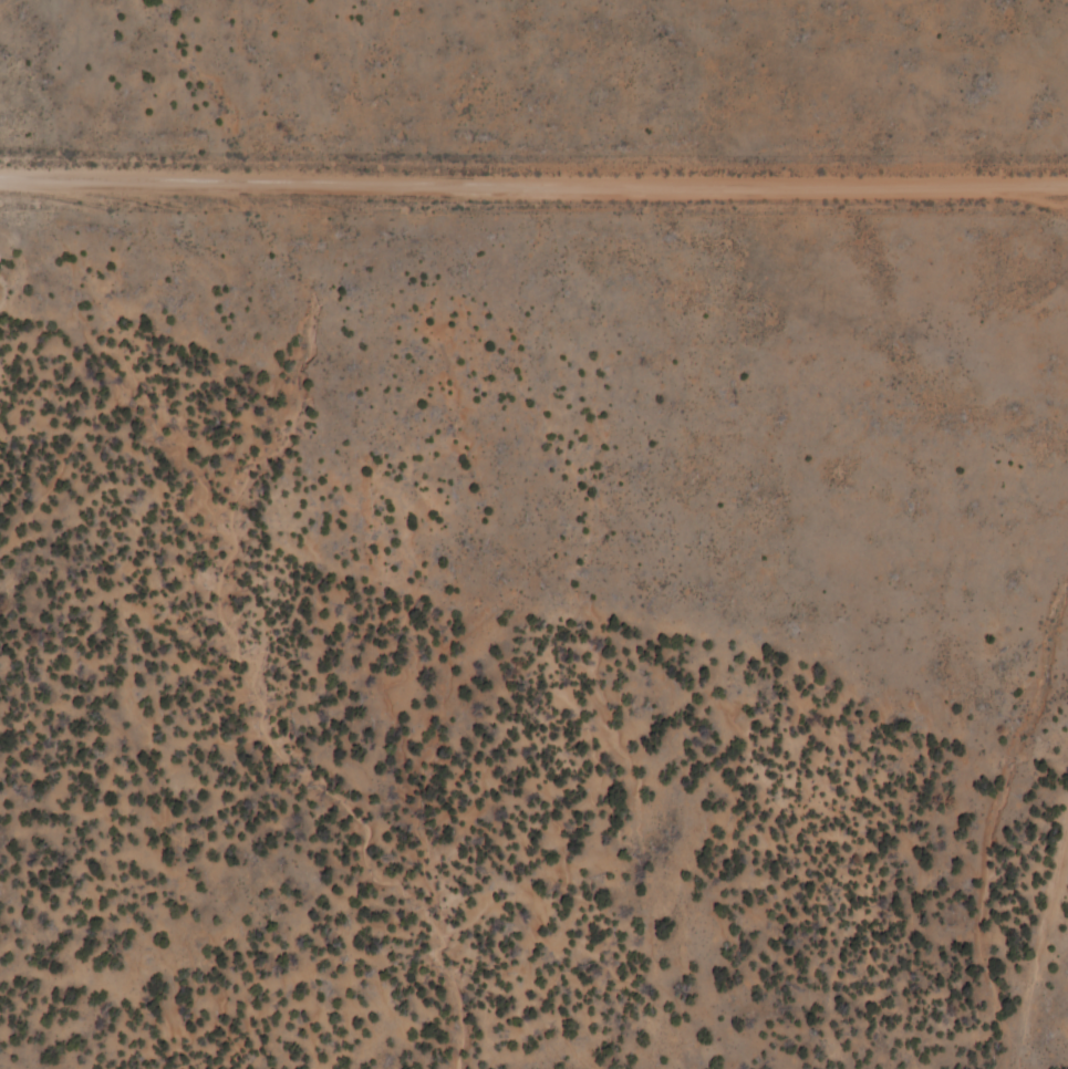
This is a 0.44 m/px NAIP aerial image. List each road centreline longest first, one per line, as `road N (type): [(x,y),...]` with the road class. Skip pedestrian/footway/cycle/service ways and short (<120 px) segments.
road 1 (residential): [(1067,932),(1034,1068)]

